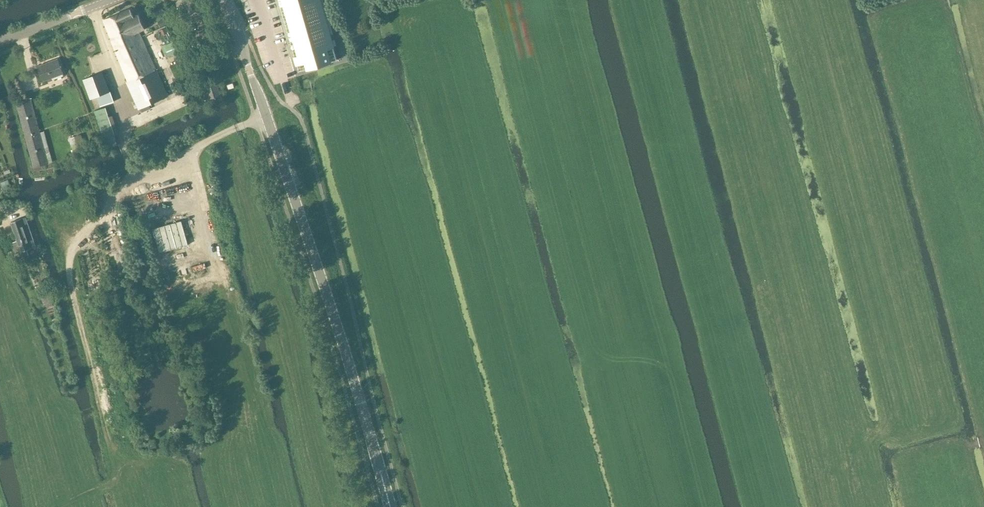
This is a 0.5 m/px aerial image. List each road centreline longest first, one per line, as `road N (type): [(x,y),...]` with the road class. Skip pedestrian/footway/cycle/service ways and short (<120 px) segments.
road 1 (tertiary): [(390,506),(226,0)]

